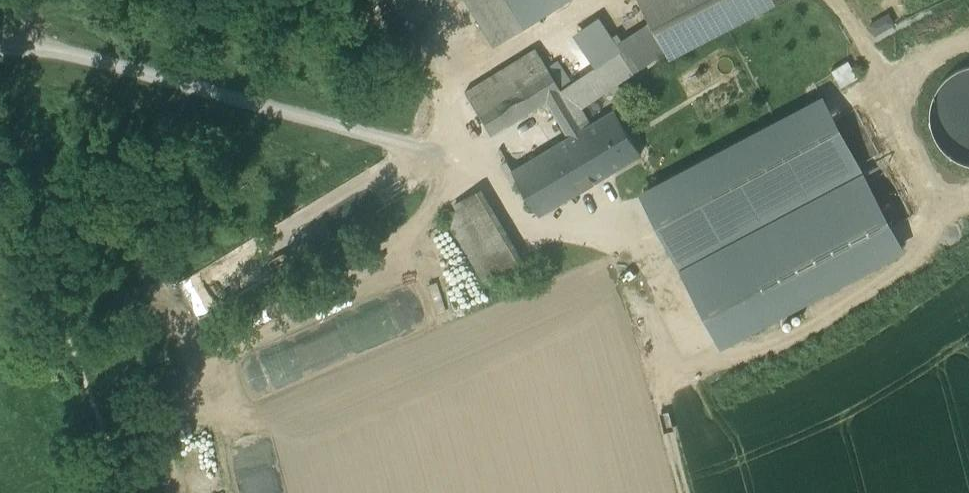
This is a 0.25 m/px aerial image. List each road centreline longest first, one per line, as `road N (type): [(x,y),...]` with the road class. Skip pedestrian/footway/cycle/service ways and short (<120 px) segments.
road 1 (track): [(606,218),(522,226),(477,149),(383,138),(32,45),(0,47)]
road 2 (track): [(606,218),(680,492)]

